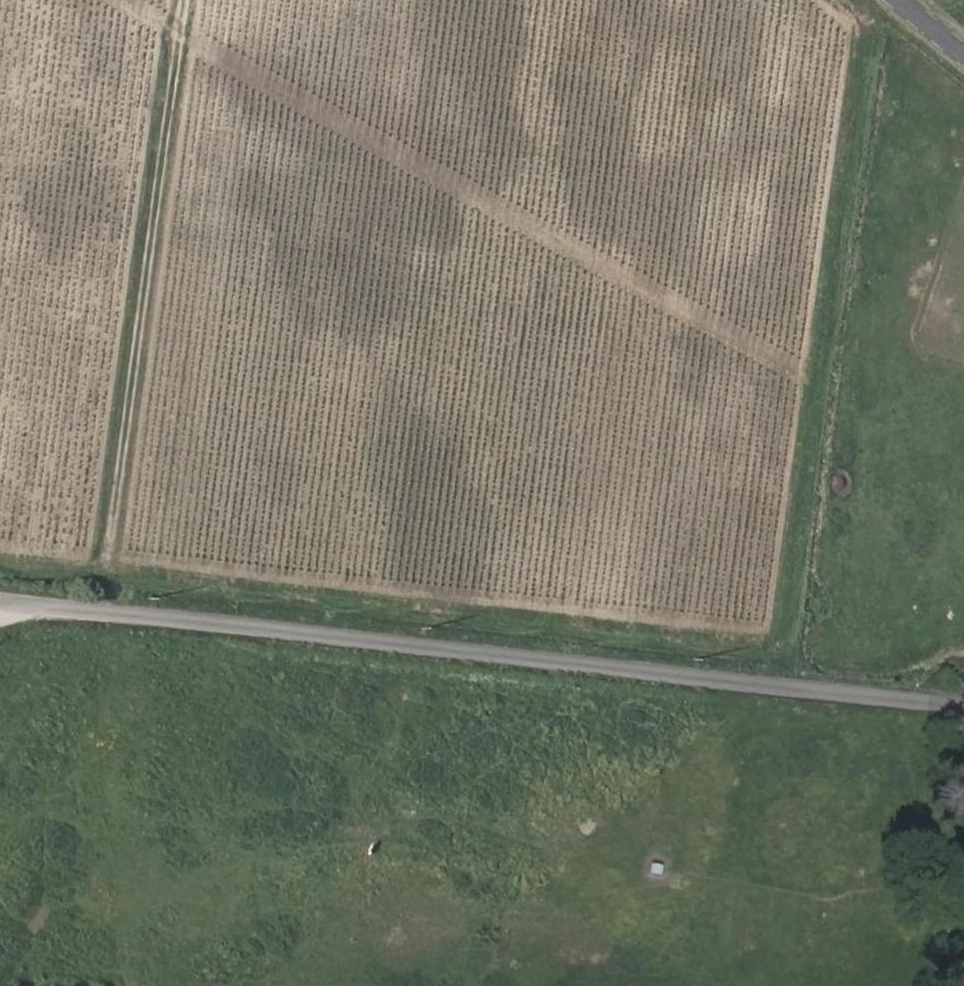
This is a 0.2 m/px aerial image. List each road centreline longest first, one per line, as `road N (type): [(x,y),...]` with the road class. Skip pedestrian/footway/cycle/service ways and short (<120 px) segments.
road 1 (residential): [(963,713),(0,598)]

